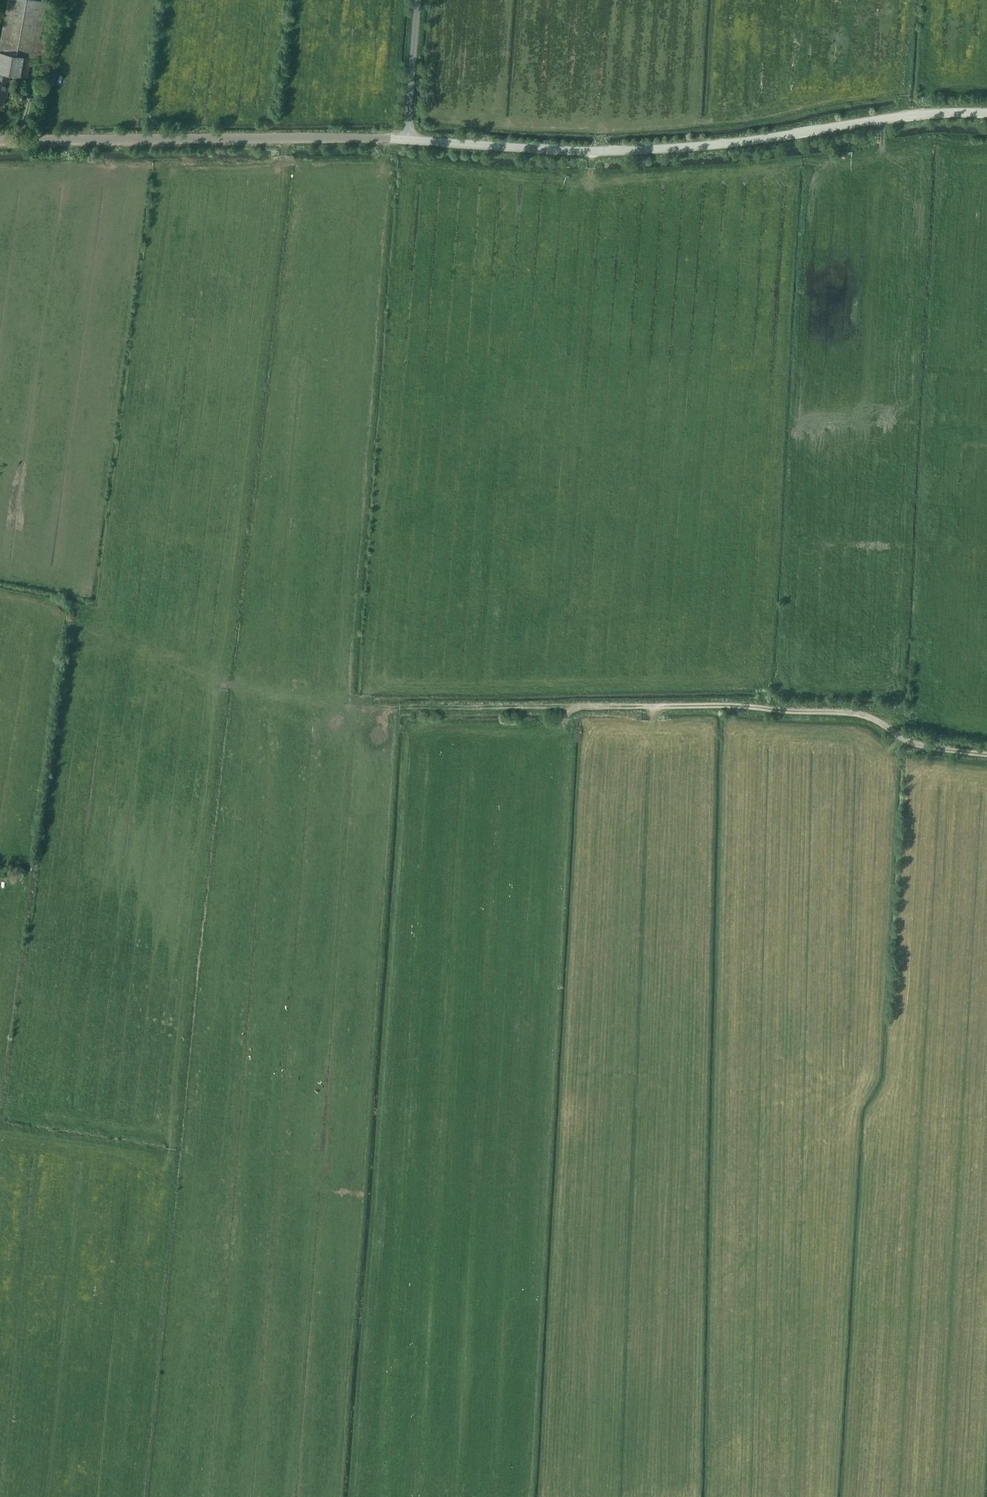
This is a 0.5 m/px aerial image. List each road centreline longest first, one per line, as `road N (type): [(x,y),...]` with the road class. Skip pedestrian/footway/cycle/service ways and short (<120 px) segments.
road 1 (track): [(986,752),(918,743),(860,712),(397,709),(239,685),(61,626),(58,609),(0,594)]
road 2 (unclassified): [(406,138),(636,149),(986,112)]
road 3 (unclassified): [(406,138),(0,140)]
road 4 (unclassified): [(406,138),(417,0)]

